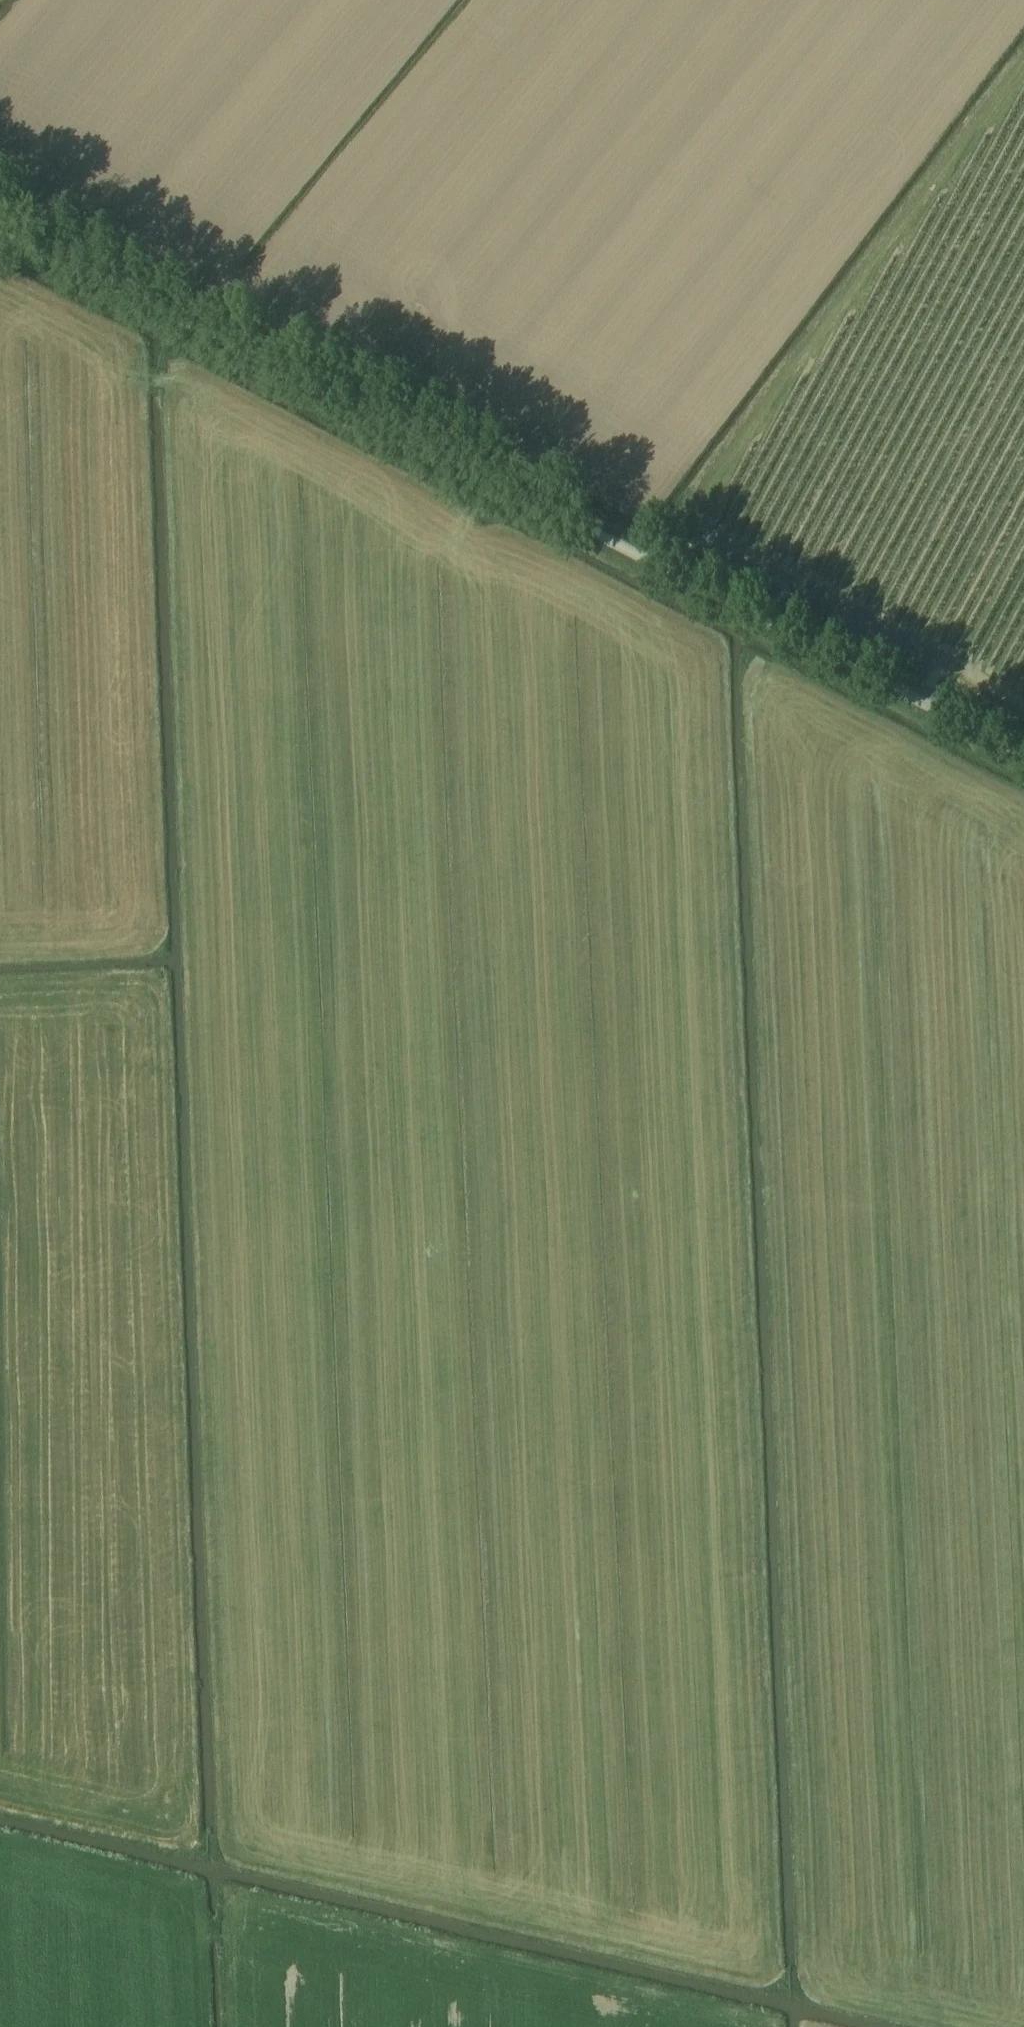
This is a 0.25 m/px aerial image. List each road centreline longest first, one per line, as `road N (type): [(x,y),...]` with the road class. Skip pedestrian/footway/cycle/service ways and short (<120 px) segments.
road 1 (unclassified): [(1023,756),(0,227)]

